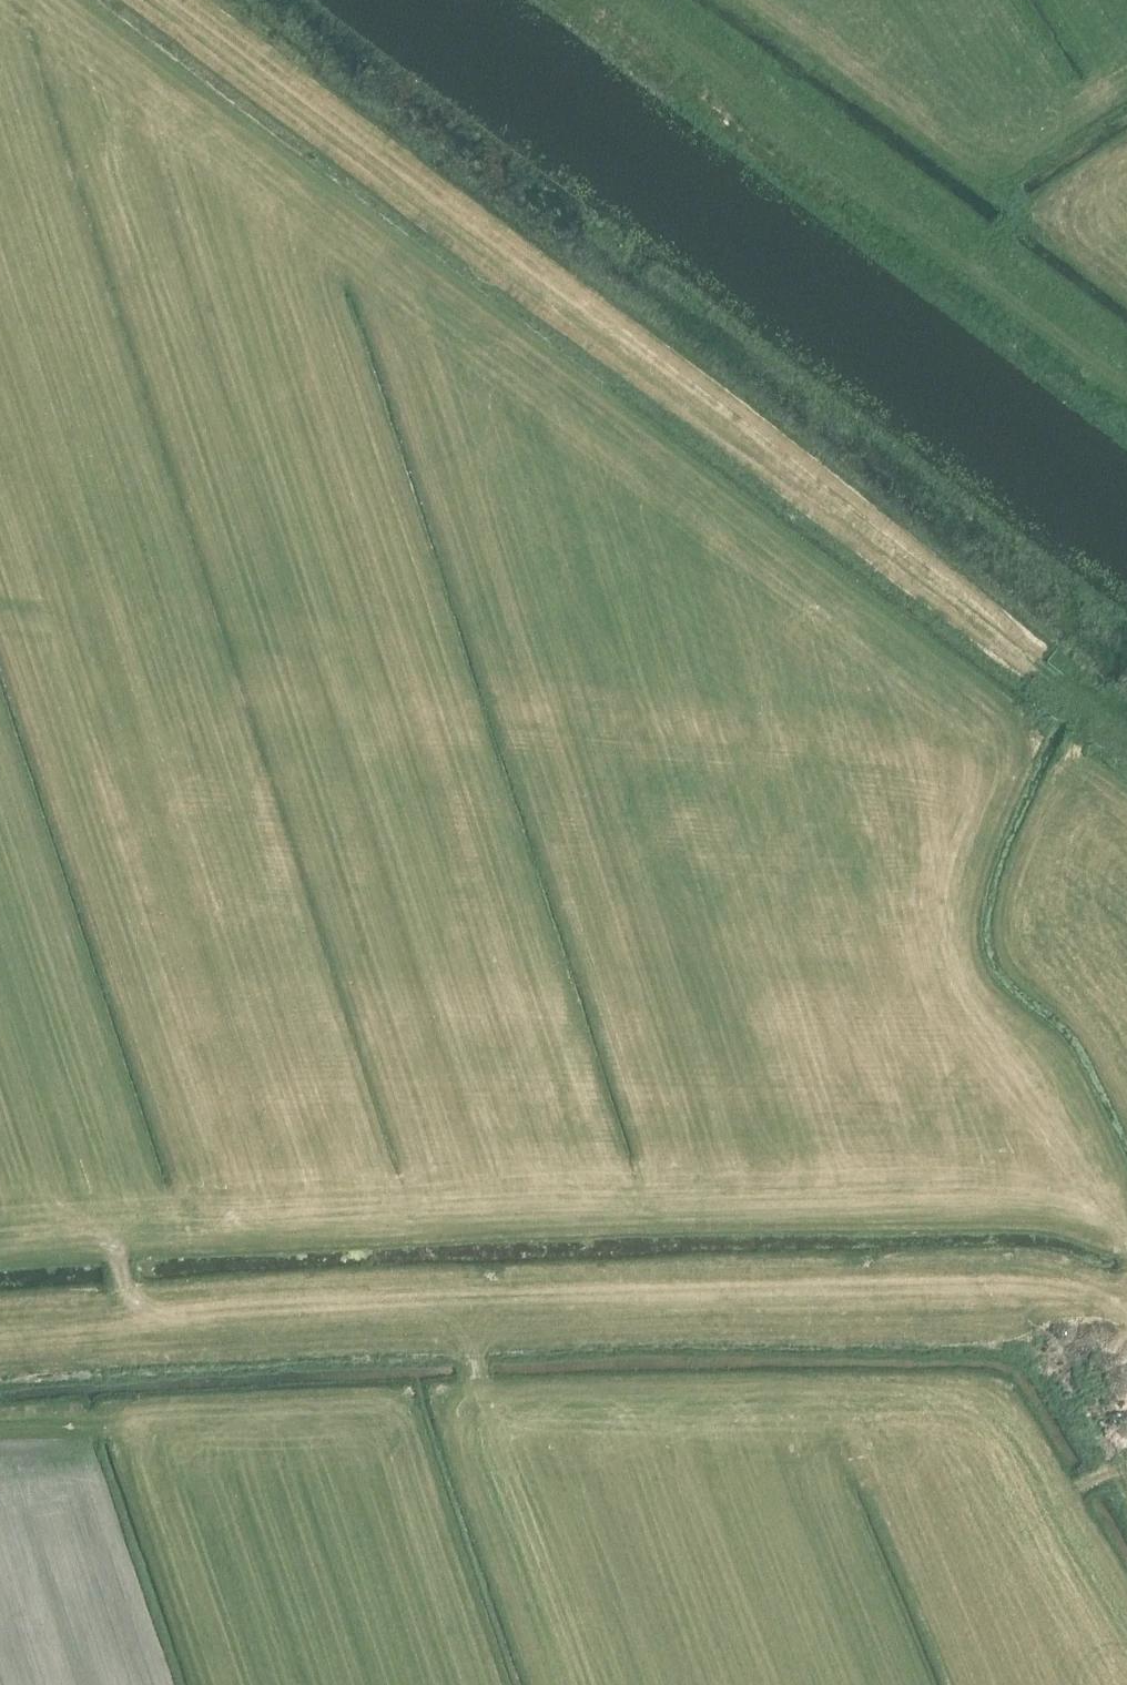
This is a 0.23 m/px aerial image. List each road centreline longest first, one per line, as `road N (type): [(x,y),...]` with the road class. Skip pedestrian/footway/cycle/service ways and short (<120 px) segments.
road 1 (track): [(1126,1481),(1116,1446),(1126,1341)]

